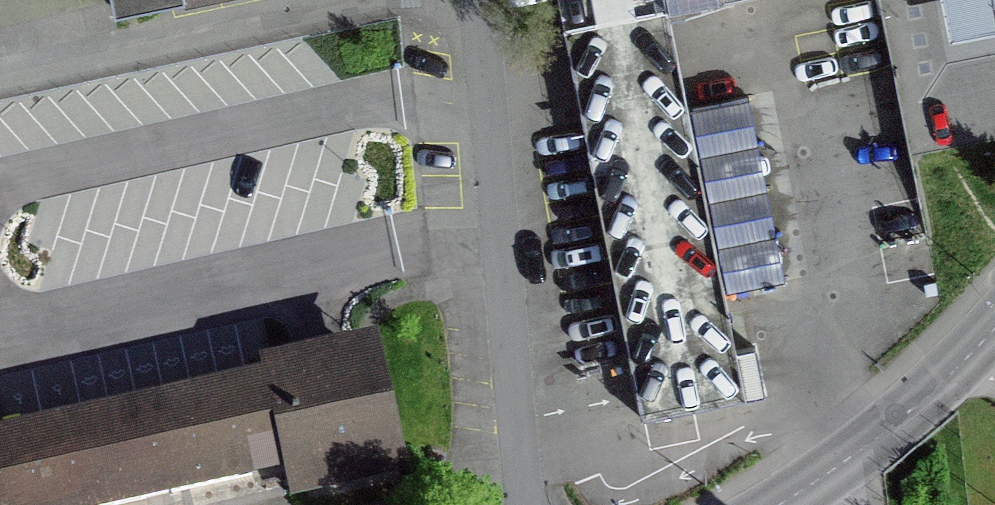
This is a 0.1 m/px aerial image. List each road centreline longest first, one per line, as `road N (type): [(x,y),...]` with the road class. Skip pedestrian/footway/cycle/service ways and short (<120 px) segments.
road 1 (residential): [(533,504),(471,0)]
road 2 (residential): [(0,76),(345,0)]
road 3 (residential): [(994,327),(904,414),(772,504)]

